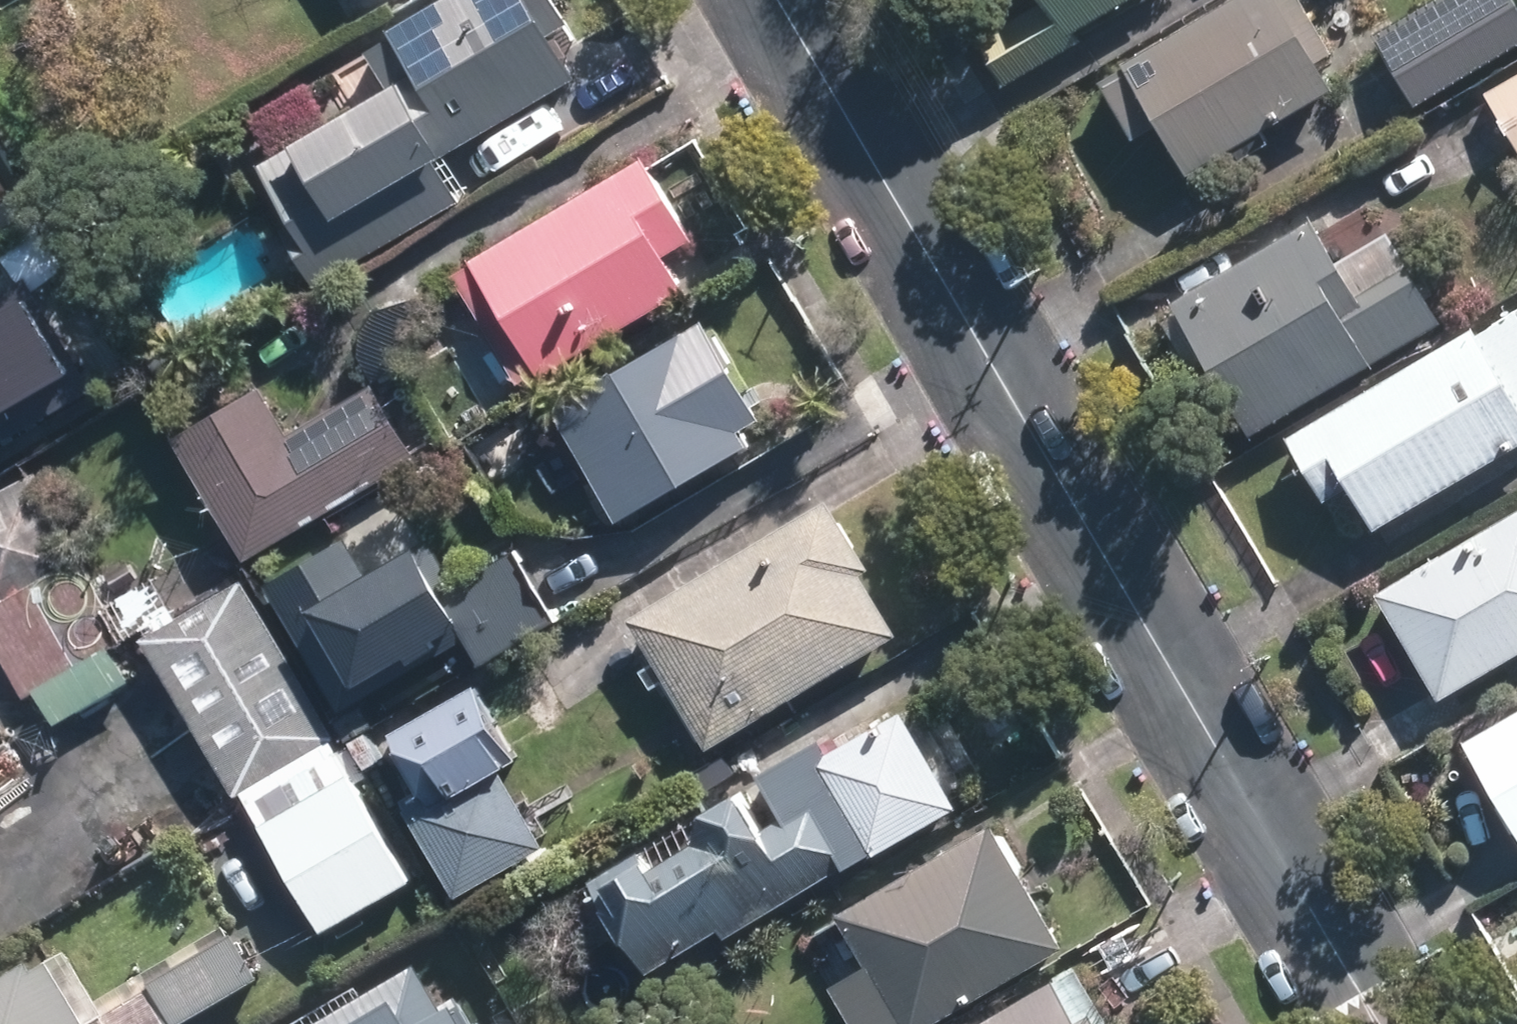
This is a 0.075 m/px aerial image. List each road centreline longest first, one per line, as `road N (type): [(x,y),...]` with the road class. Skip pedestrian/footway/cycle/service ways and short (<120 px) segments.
road 1 (residential): [(1380,1023),(787,0)]

